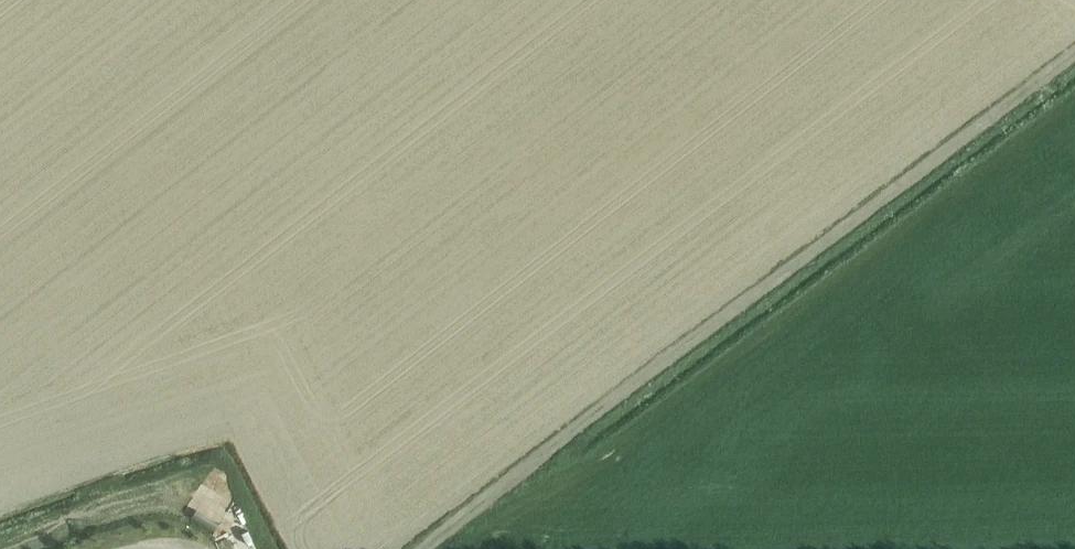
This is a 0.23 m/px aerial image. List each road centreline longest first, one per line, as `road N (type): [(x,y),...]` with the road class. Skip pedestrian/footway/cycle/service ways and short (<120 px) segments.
road 1 (track): [(1074,60),(428,548)]

